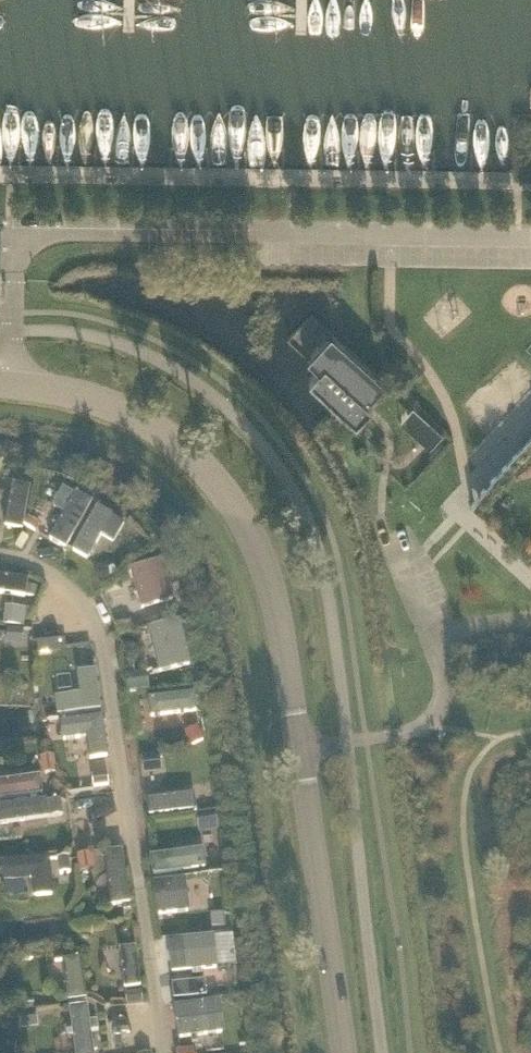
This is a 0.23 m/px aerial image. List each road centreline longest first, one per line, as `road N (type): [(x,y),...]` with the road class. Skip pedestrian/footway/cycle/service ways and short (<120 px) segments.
road 1 (tertiary): [(346,1052),(288,668),(274,594),(245,521),(196,458),(152,424),(101,399),(0,384)]

